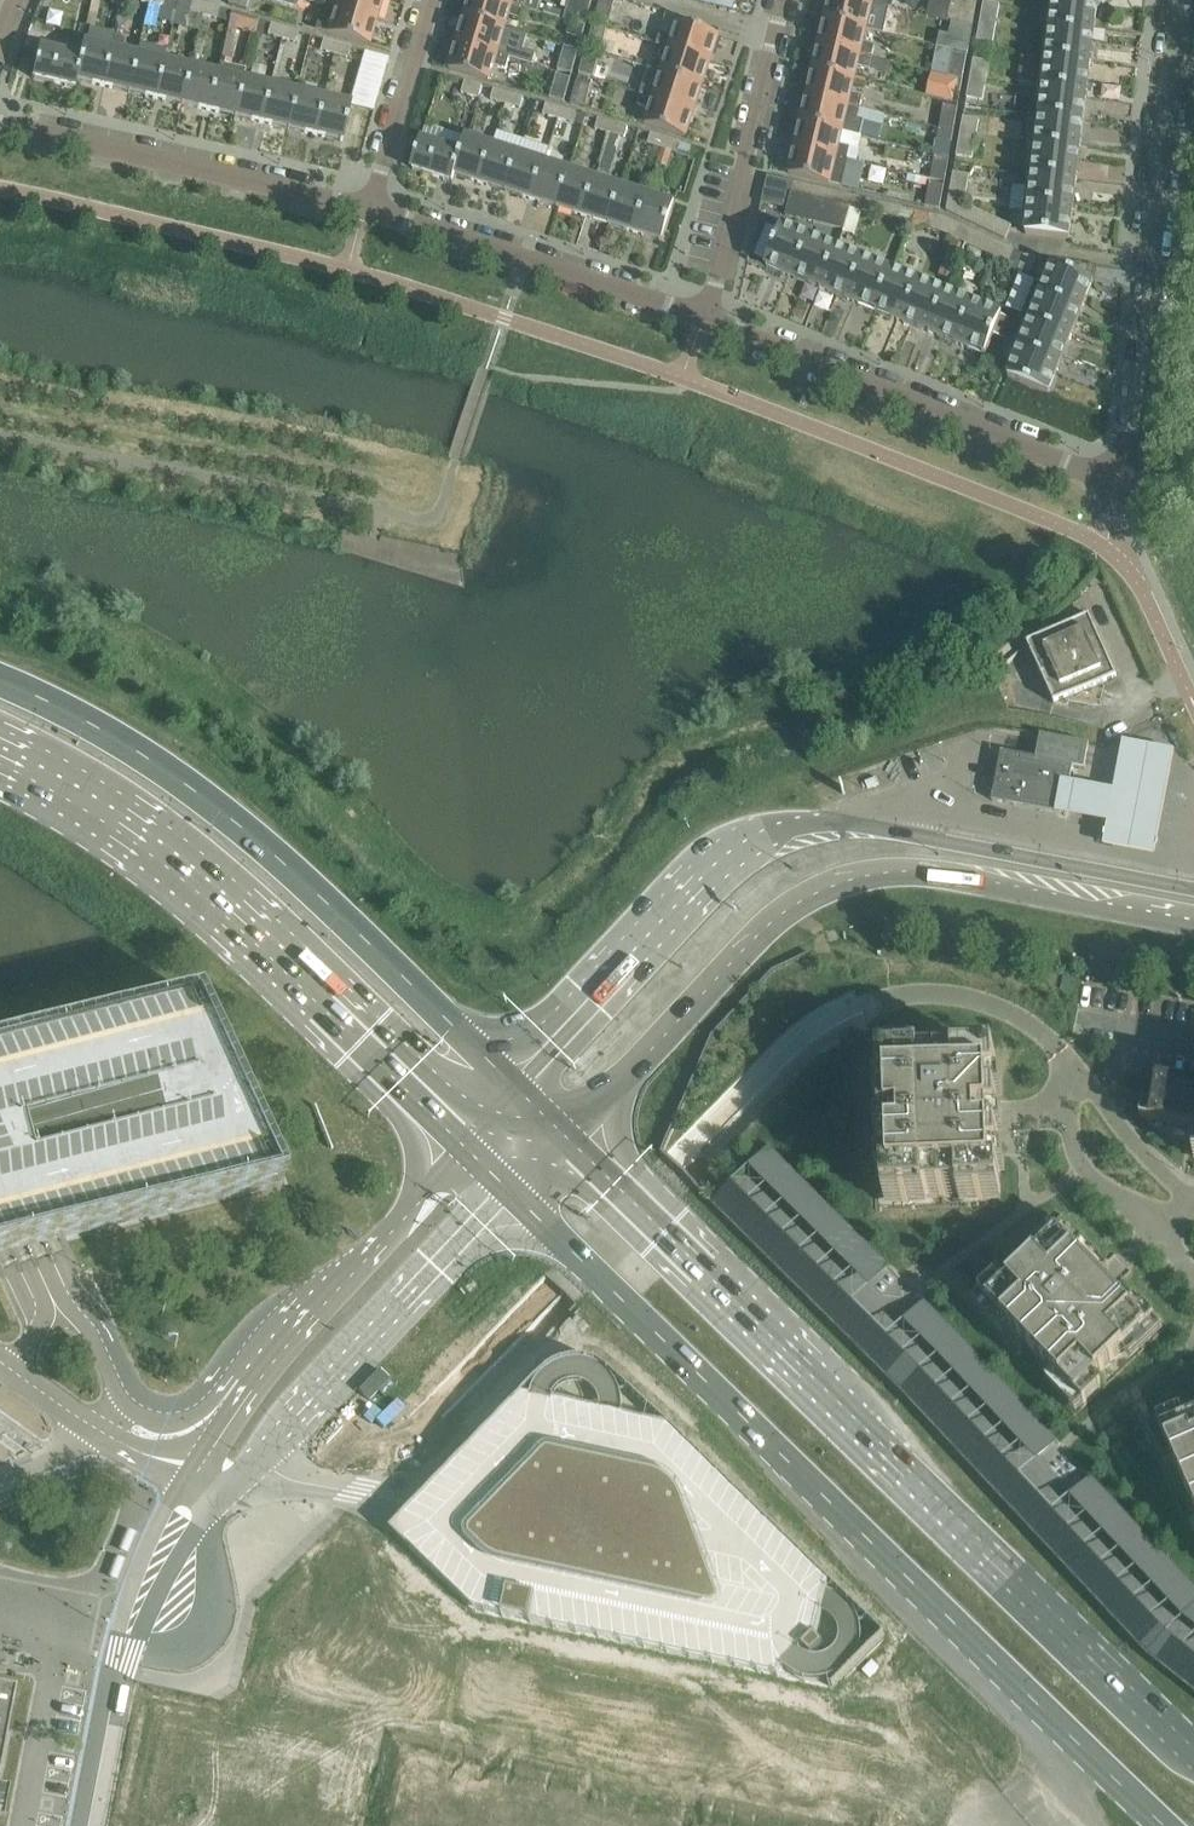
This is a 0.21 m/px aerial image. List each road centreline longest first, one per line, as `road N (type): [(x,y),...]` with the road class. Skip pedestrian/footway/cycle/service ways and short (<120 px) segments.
road 1 (primary): [(510,1190),(1162,1825)]
road 2 (primary): [(1193,1748),(566,1136)]
road 3 (tertiary): [(1193,886),(886,825),(844,819),(794,826),(713,888),(522,1092)]
road 4 (tertiary): [(566,1136),(752,939),(829,883),(884,870),(948,875),(1193,922)]
road 5 (primary): [(522,1092),(205,798),(120,739),(0,679)]
road 6 (primary): [(0,764),(151,852),(469,1150)]
road 7 (residential): [(1115,479),(1129,433),(1183,0)]
road 8 (unclassified): [(1115,479),(708,317)]
road 9 (unclassified): [(469,1150),(385,1230),(237,1396),(216,1438),(215,1480)]
road 10 (unclassified): [(215,1480),(249,1470),(510,1190)]
road 11 (unclassified): [(368,208),(0,123)]
road 12 (unclassified): [(708,317),(368,208)]
road 13 (residential): [(708,317),(781,0)]
road 14 (unclassified): [(1193,704),(1138,585),(1106,548),(1115,479)]
road 15 (unclassified): [(128,1643),(168,1649),(204,1631),(212,1613),(215,1480)]
road 16 (residential): [(368,208),(429,0)]
road 17 (unclassified): [(215,1480),(182,1514),(146,1584),(128,1643)]

